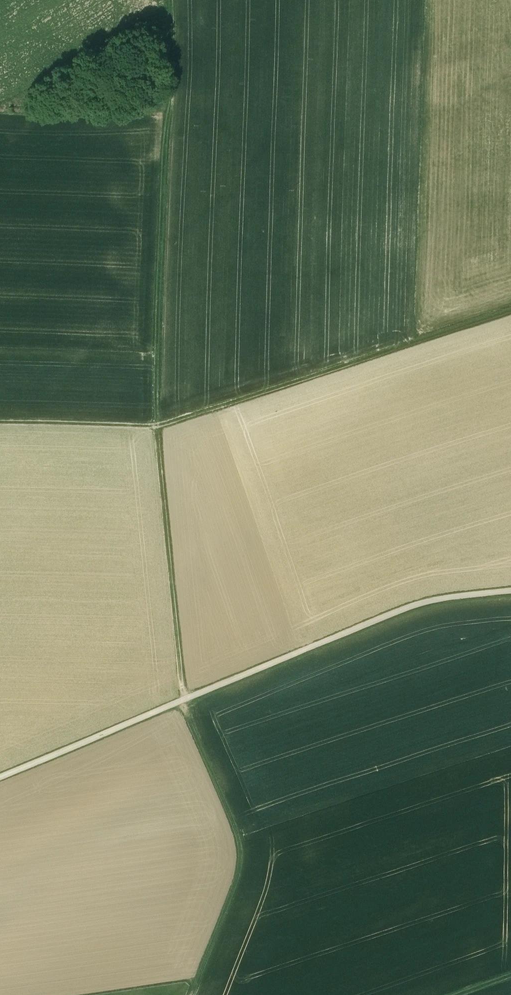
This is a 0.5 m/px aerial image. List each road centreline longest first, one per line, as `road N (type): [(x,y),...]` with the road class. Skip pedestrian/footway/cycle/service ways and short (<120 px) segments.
road 1 (track): [(156,423),(181,705),(244,851),(190,994)]
road 2 (track): [(170,0),(156,423),(0,423)]

